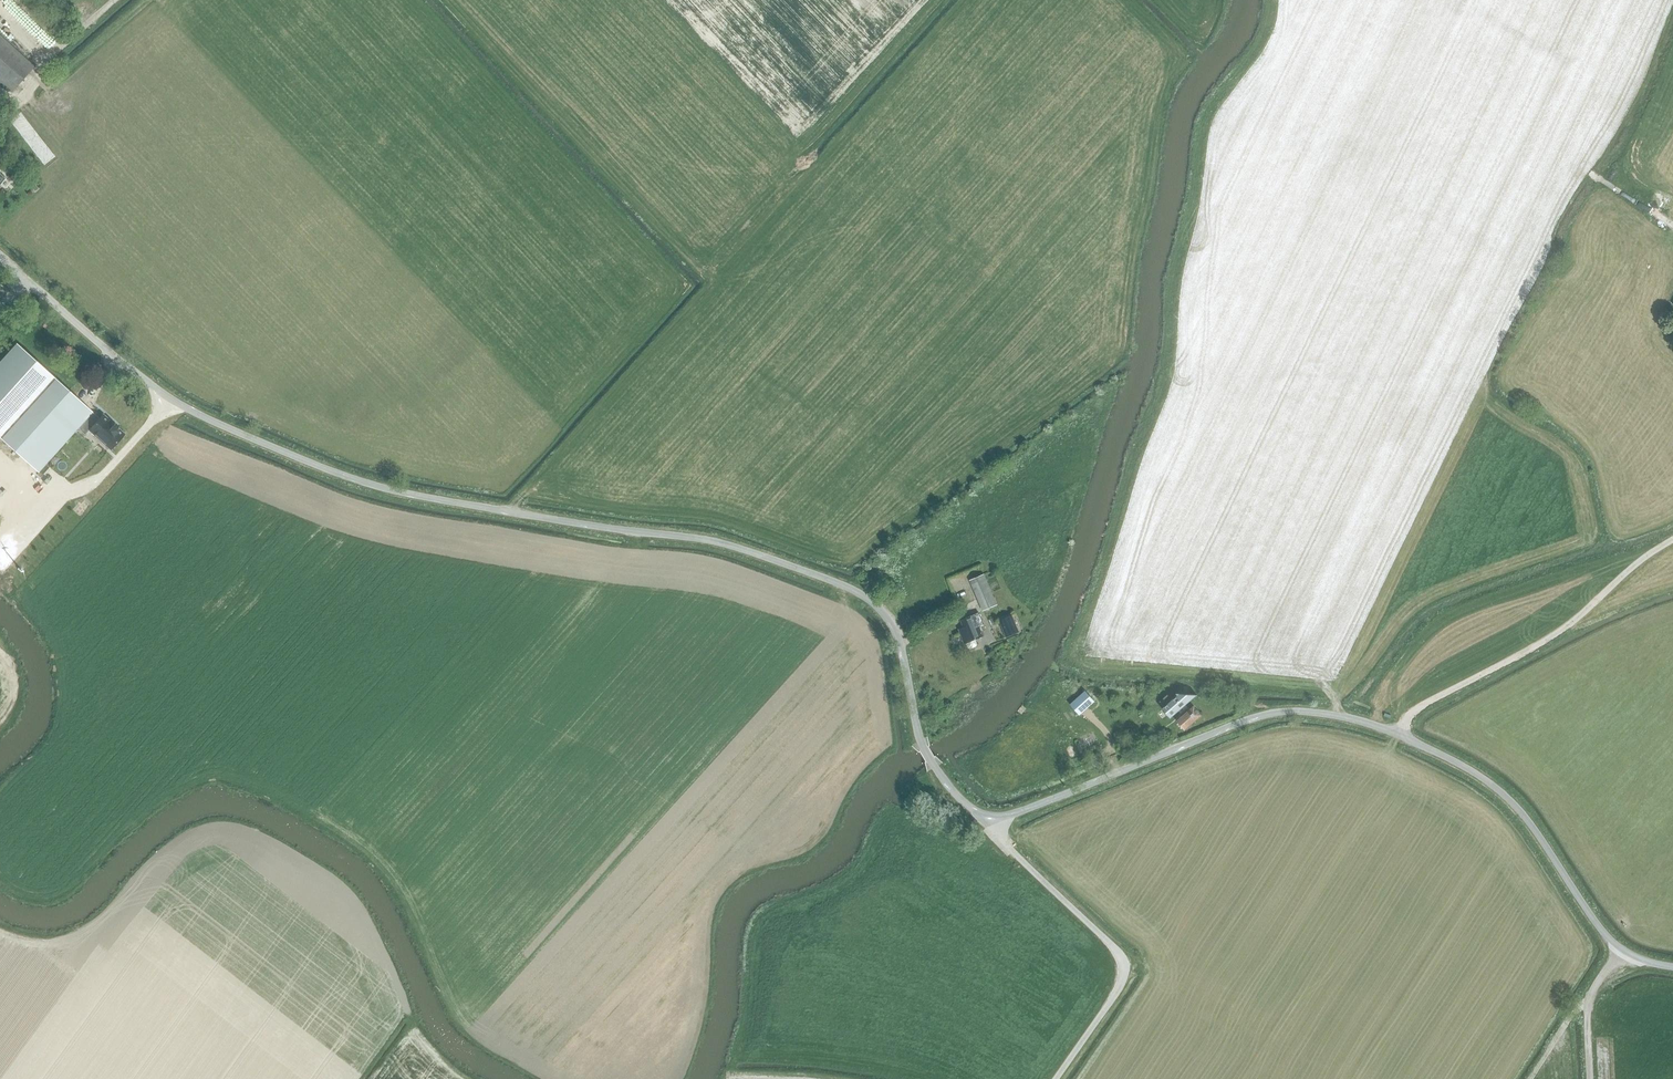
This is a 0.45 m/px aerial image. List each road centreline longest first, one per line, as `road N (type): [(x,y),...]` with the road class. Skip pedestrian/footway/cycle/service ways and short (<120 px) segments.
road 1 (unclassified): [(1672,966),(1620,950),(1536,832),(1480,777),(1400,734),(1336,715),(1264,714),(1024,810),(990,818),(972,810),(920,742),(895,632),(870,600),(692,537),(531,517),(352,480),(166,396),(0,258)]
road 2 (track): [(1588,1078),(1587,1007),(1620,950)]

